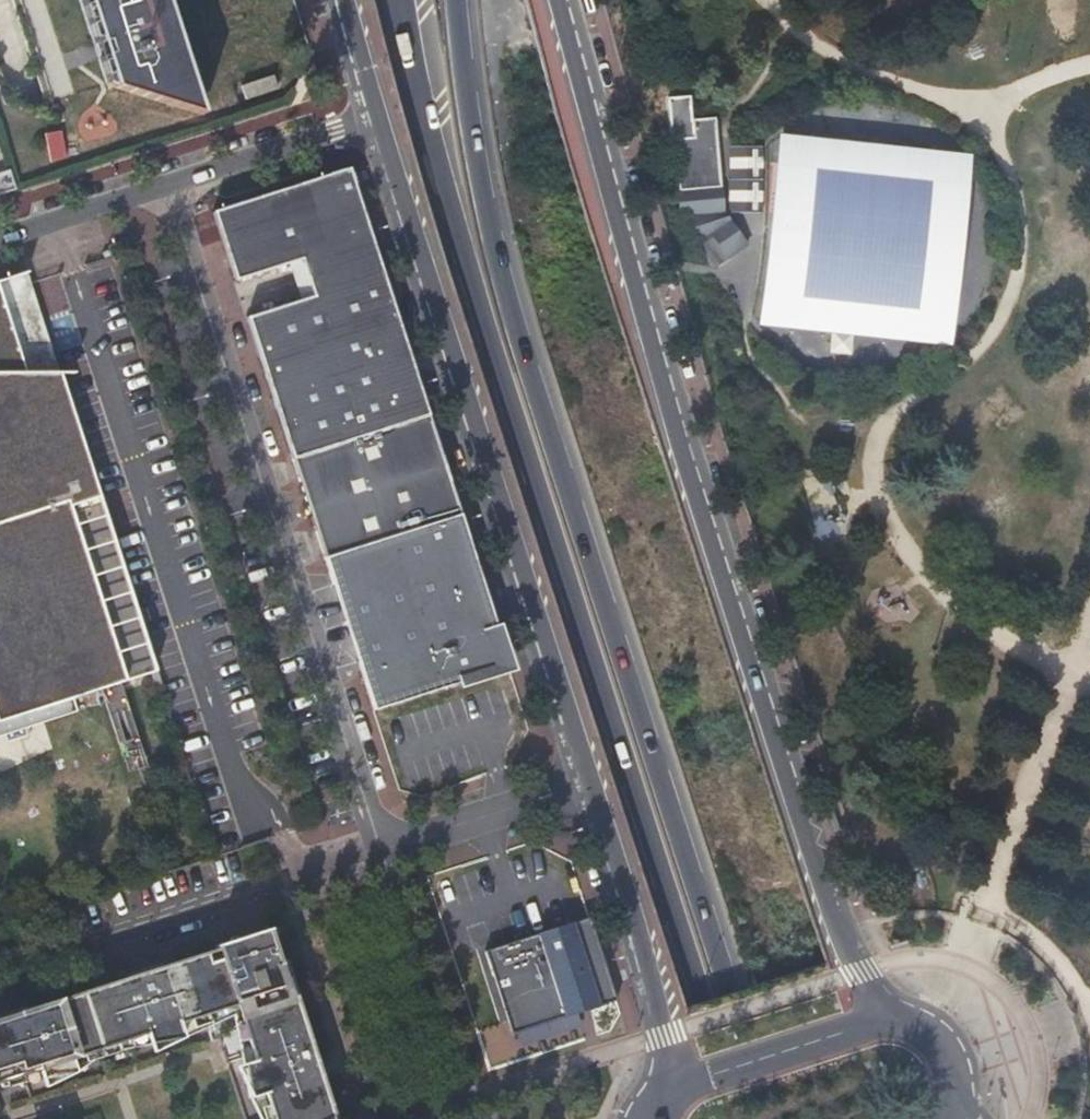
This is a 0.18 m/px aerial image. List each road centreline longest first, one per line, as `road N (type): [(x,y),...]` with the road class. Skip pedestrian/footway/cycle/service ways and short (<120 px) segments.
road 1 (trunk): [(388,0),(404,111),(732,1118)]
road 2 (trunk): [(768,1118),(475,197),(449,0)]
road 3 (primary): [(885,1021),(835,929),(701,501),(562,0)]
road 4 (primary): [(373,119),(579,787)]
road 5 (residential): [(0,978),(579,787)]
road 6 (unclassified): [(0,238),(373,119)]
road 7 (primary): [(579,787),(680,1089)]
road 8 (primary): [(885,1021),(680,1089)]
road 9 (primary): [(953,1114),(955,1076),(938,1040),(885,1021)]
road 10 (primary): [(347,0),(373,119)]

